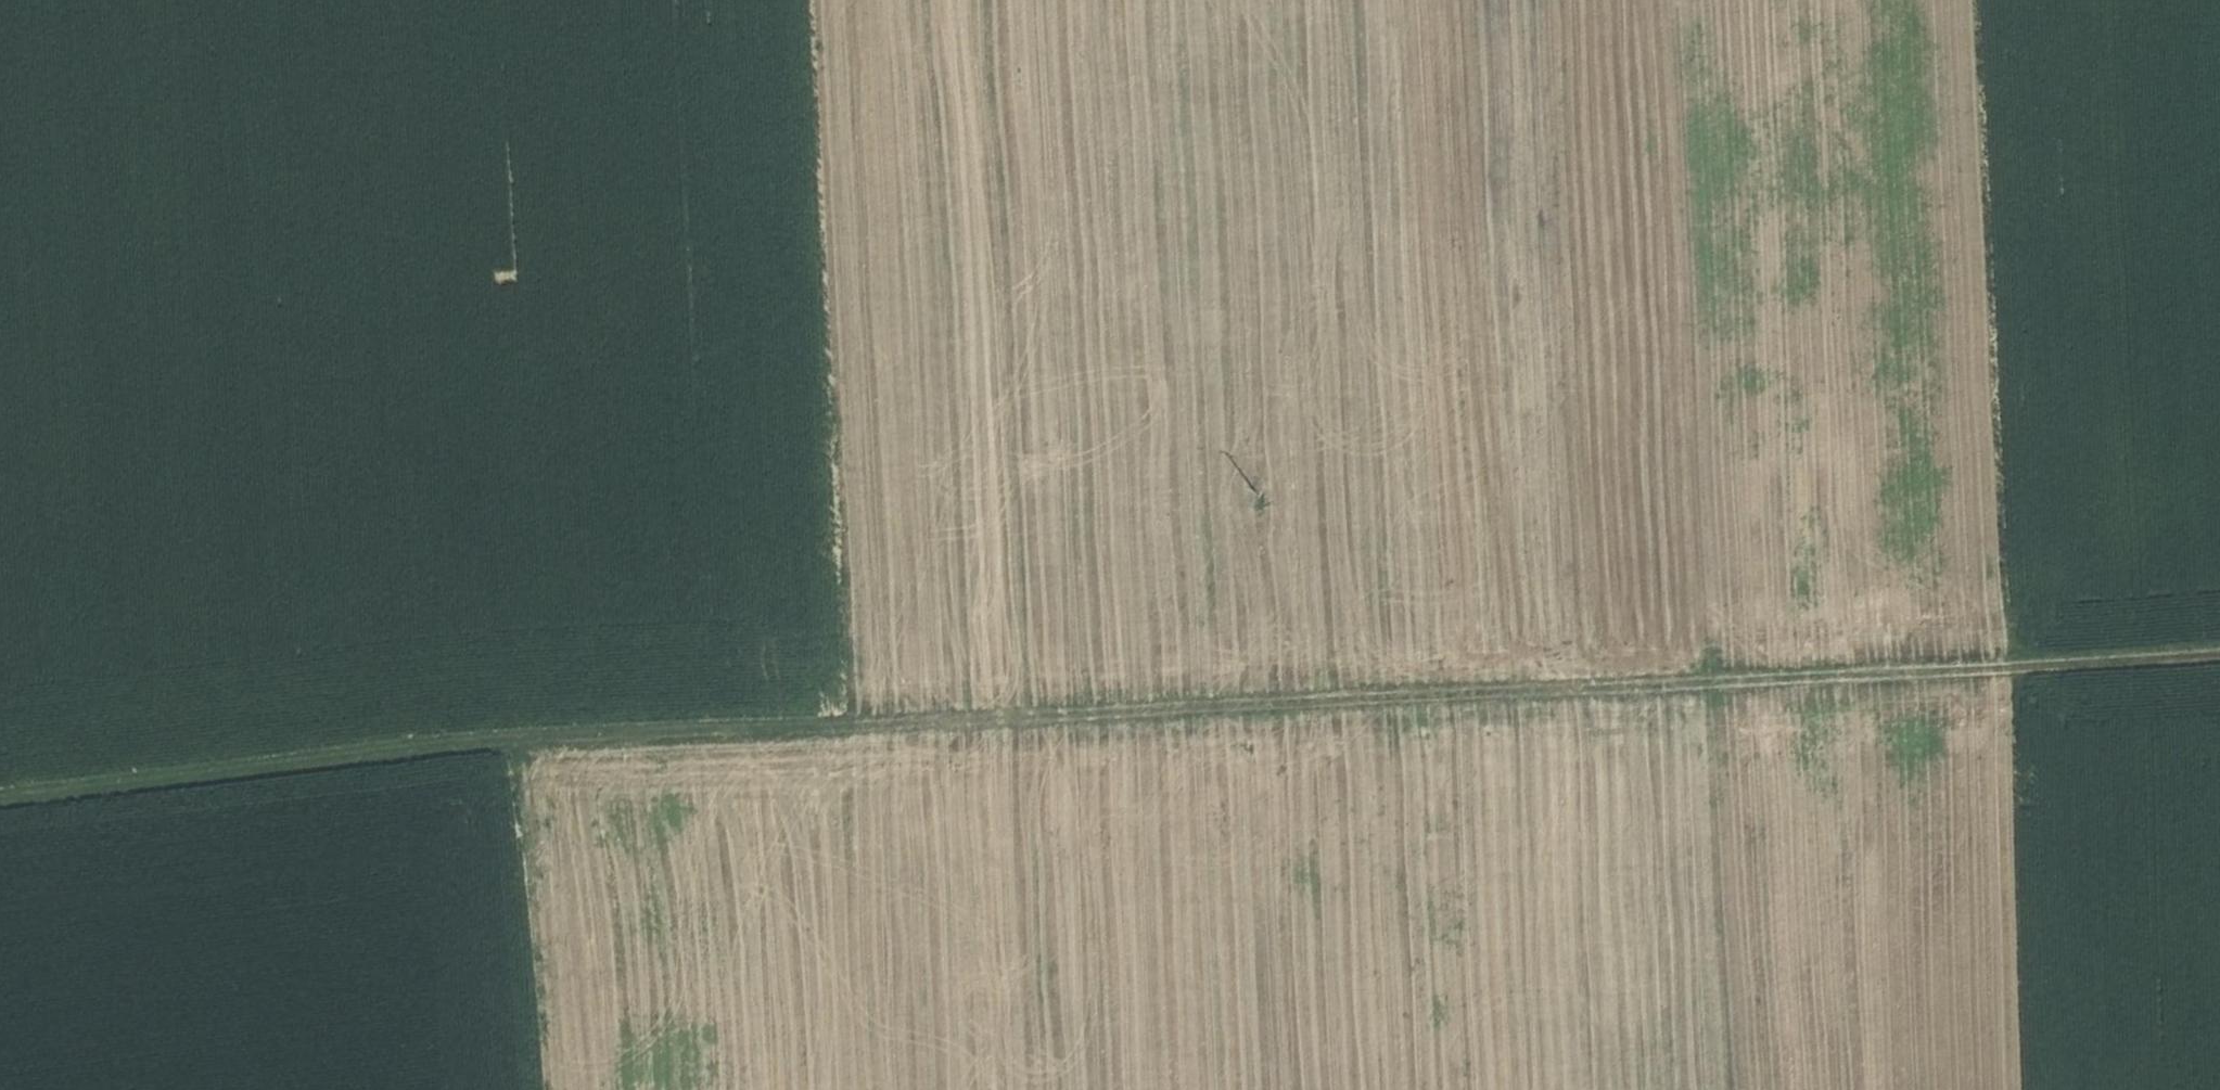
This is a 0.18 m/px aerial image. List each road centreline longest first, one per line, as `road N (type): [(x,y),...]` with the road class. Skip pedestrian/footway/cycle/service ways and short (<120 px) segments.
road 1 (track): [(0,800),(714,735),(2219,650)]

